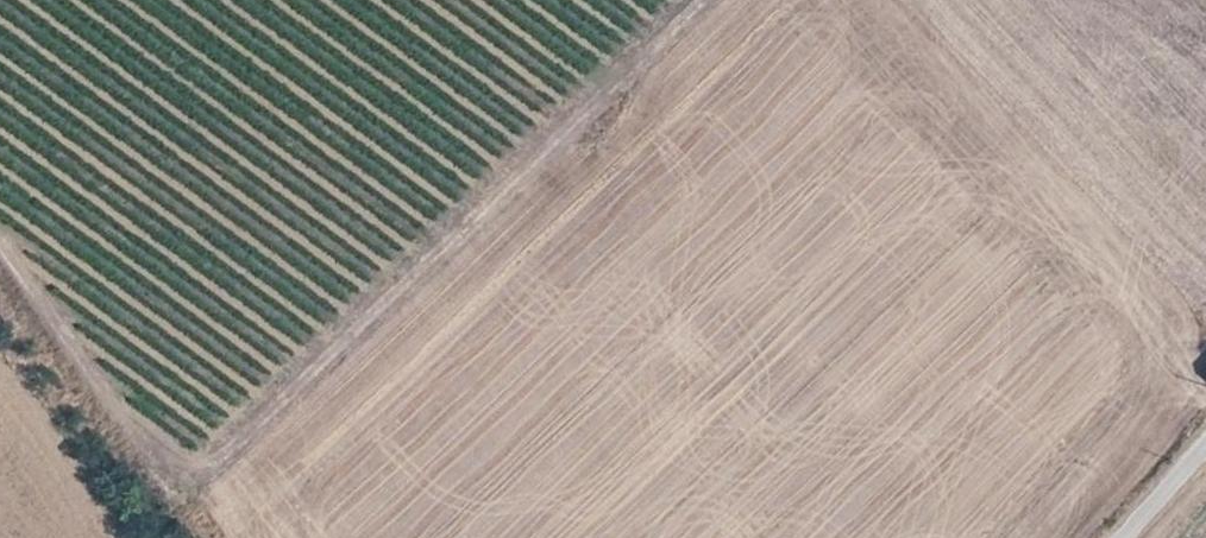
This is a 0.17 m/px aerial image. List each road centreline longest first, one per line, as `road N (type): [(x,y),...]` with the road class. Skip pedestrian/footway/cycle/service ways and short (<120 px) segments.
road 1 (unclassified): [(1205,449),(1122,537)]

